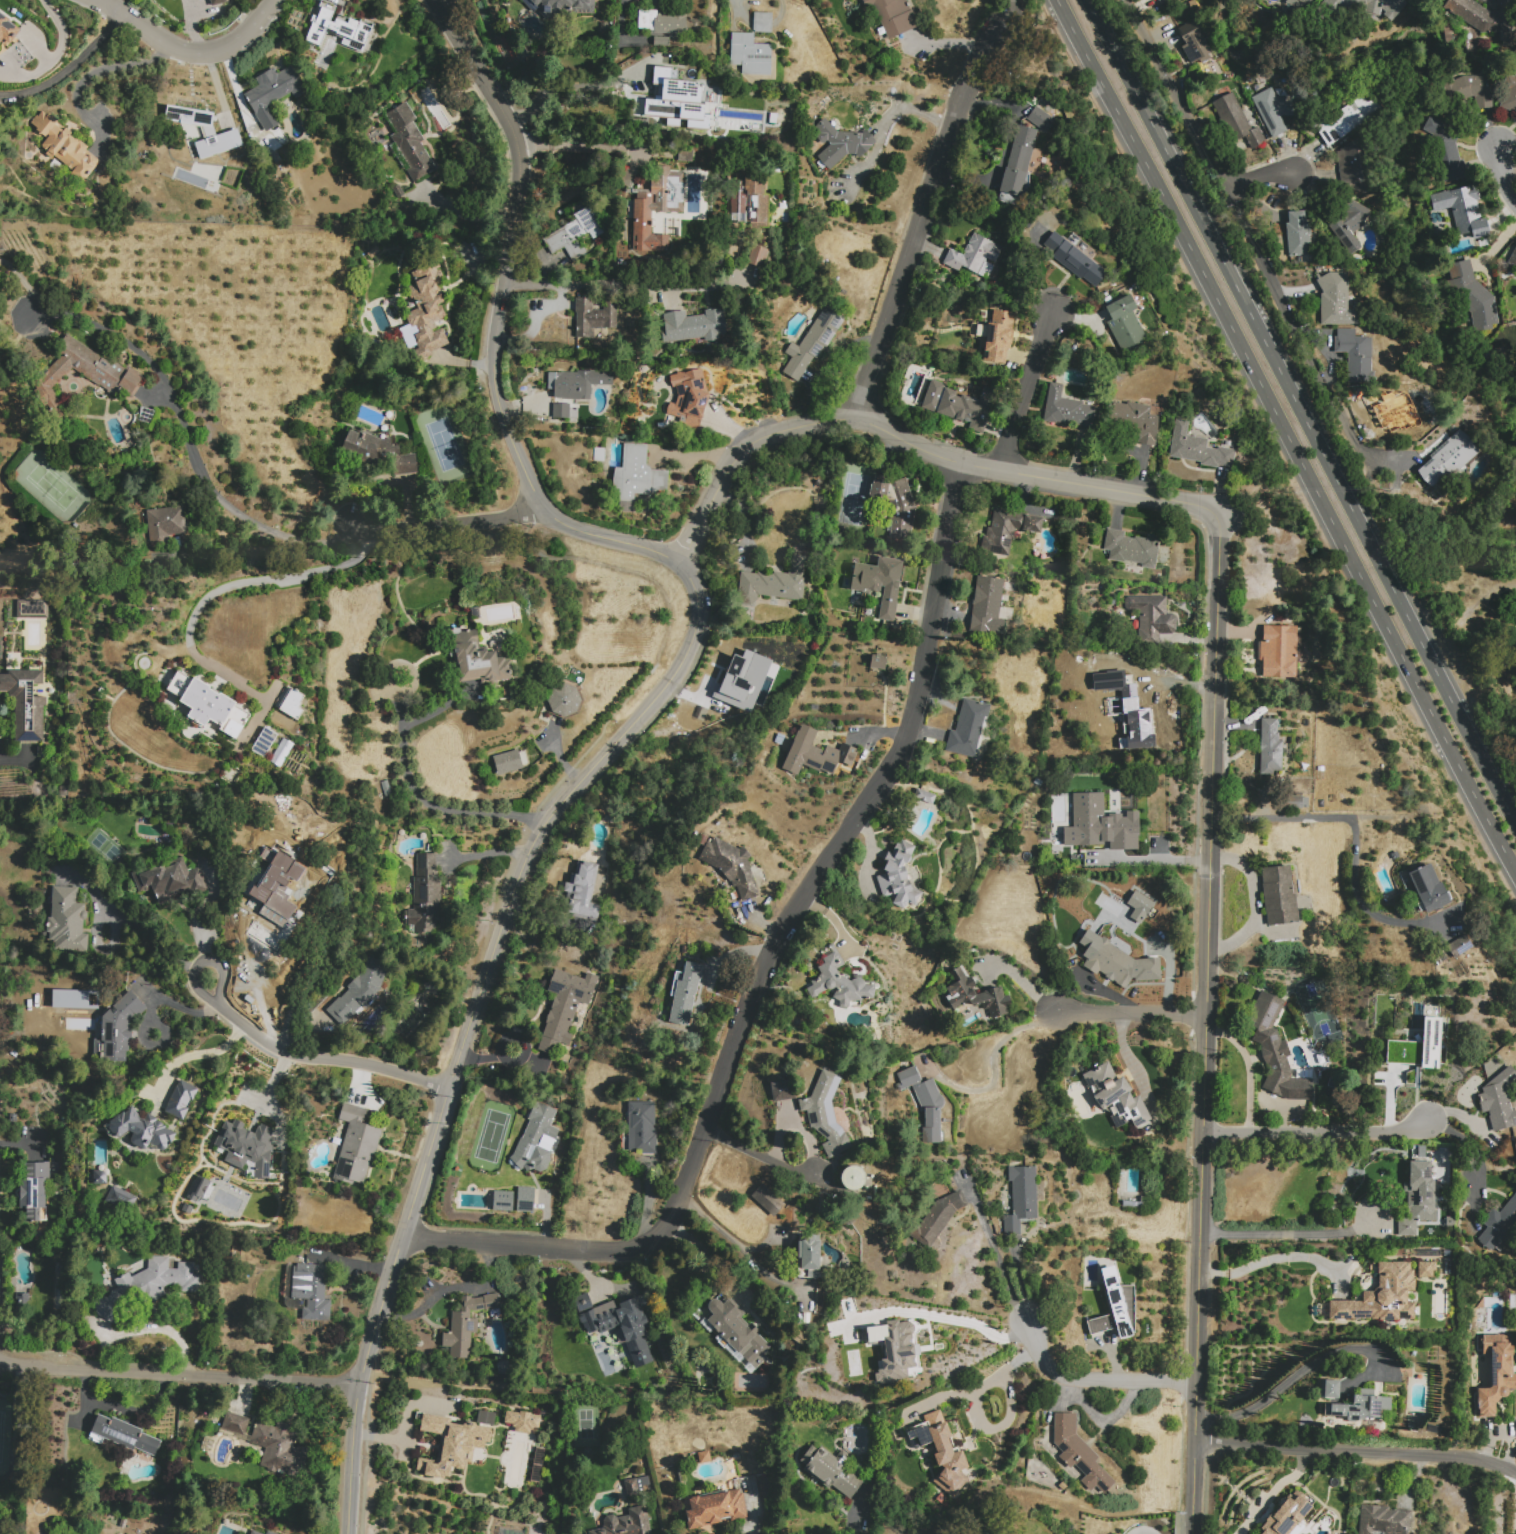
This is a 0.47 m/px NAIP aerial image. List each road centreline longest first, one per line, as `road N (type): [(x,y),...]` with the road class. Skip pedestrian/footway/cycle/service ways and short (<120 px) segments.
road 1 (residential): [(348,1533),(358,1384),(526,858),(542,824),(675,675),(699,615),(685,559),(560,522),(536,500),(510,440),(493,337),(518,146)]
road 2 (residential): [(402,1239),(632,1249),(661,1234),(780,926),(912,734),(965,459)]
road 3 (residential): [(1192,1533),(1220,535),(1210,508)]
road 4 (trunk): [(1067,0),(1515,862)]
road 5 (trunk): [(1515,817),(1089,0)]
road 6 (residential): [(1210,508),(1004,470),(860,417),(780,430),(744,448),(685,559)]
road 7 (residential): [(1126,0),(1346,432)]
road 8 (residential): [(860,417),(958,112),(1013,0)]
road 9 (residential): [(358,1384),(0,1362)]
road 10 (residential): [(1515,1471),(1477,1458),(1195,1443)]
road 11 (residential): [(1213,821),(1352,822),(1366,909),(1391,922),(1452,920)]
road 12 (residential): [(448,1087),(379,1066),(286,1053),(243,1024),(209,982)]
road 13 (residential): [(1205,1133),(1409,1132),(1428,1119)]
road 14 (residential): [(271,0),(247,33),(214,53),(165,45),(99,0)]
road 15 (residential): [(1197,1382),(1077,1379),(1046,1366),(1028,1319)]
road 16 (residential): [(536,500),(495,519),(354,523)]
road 17 (residential): [(1004,470),(1056,319)]
road 18 (residential): [(1207,1015),(1057,1010)]

